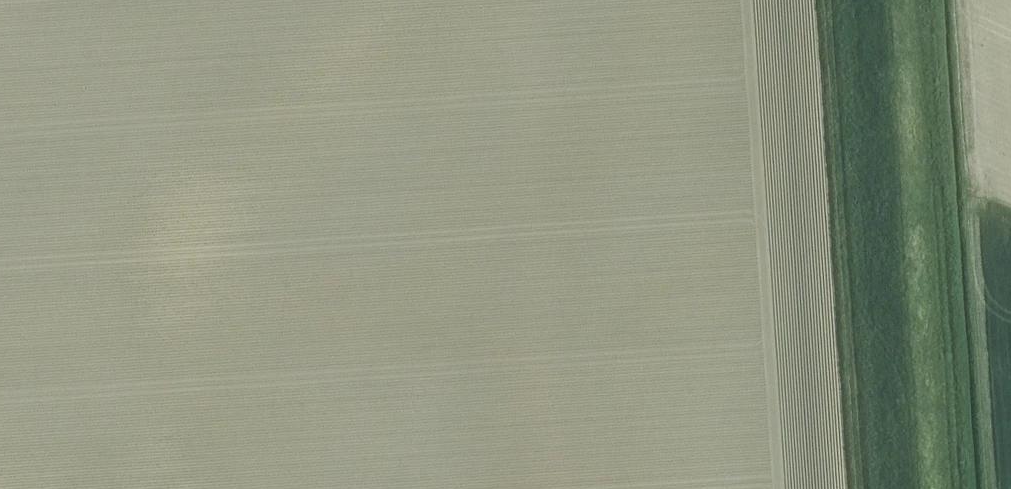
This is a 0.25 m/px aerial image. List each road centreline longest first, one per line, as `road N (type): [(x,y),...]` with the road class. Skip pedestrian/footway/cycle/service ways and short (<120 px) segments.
road 1 (track): [(817,0),(848,488)]

